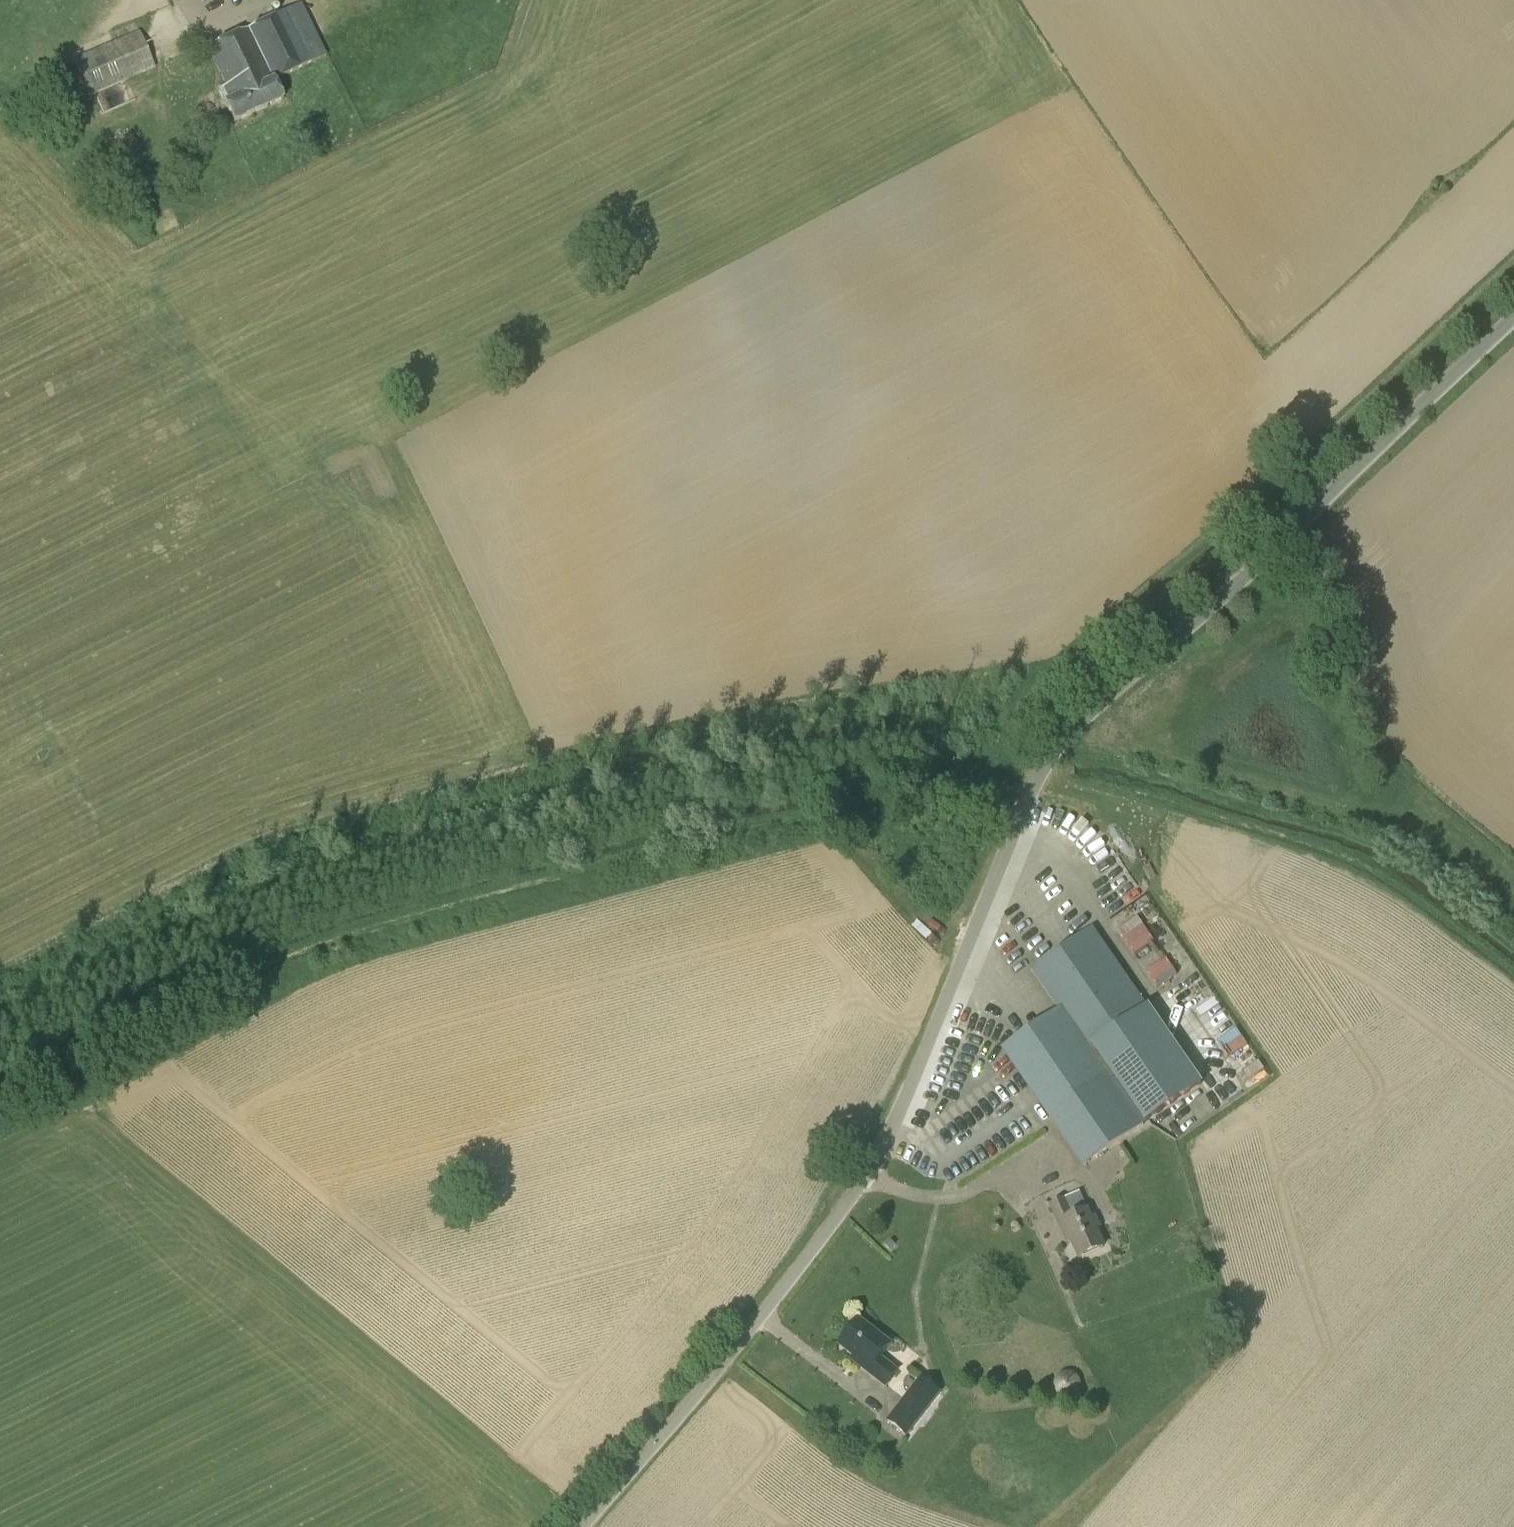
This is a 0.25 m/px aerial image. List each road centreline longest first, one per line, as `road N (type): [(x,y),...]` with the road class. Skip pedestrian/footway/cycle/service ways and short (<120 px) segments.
road 1 (unclassified): [(569,1526),(772,1291),(852,1178),(903,1092),(1036,769),(1088,707),(1513,313)]

